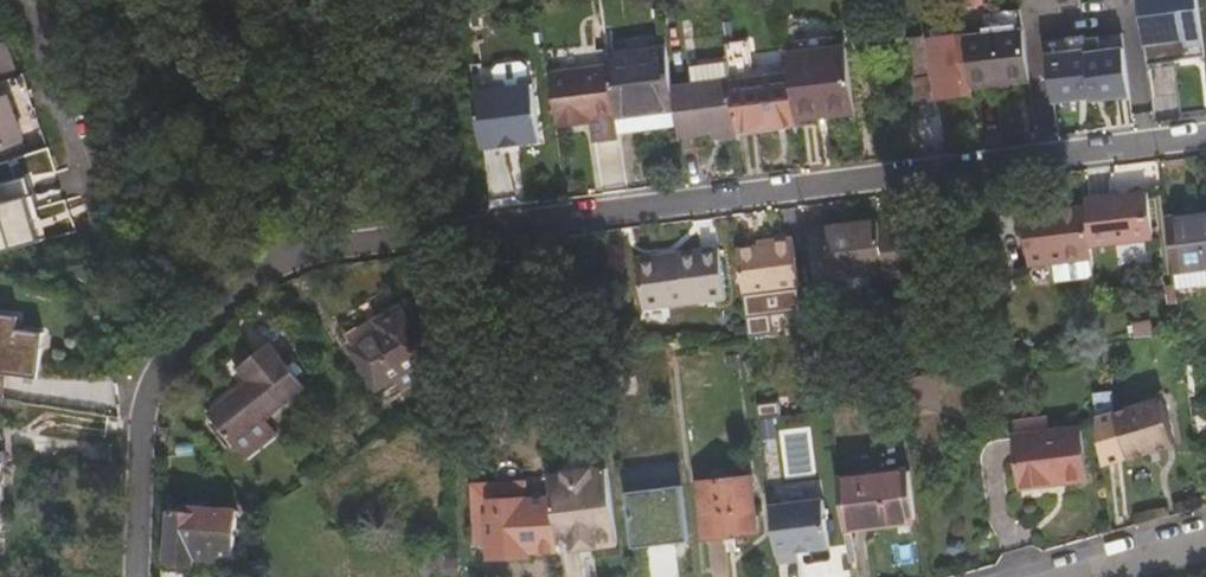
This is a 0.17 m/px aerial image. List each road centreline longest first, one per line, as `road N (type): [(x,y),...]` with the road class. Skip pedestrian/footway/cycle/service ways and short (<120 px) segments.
road 1 (residential): [(135,576),(141,415),(171,356),(220,304),(267,274),(310,257),(453,234),(1205,143)]
road 2 (residential): [(7,0),(94,241)]

